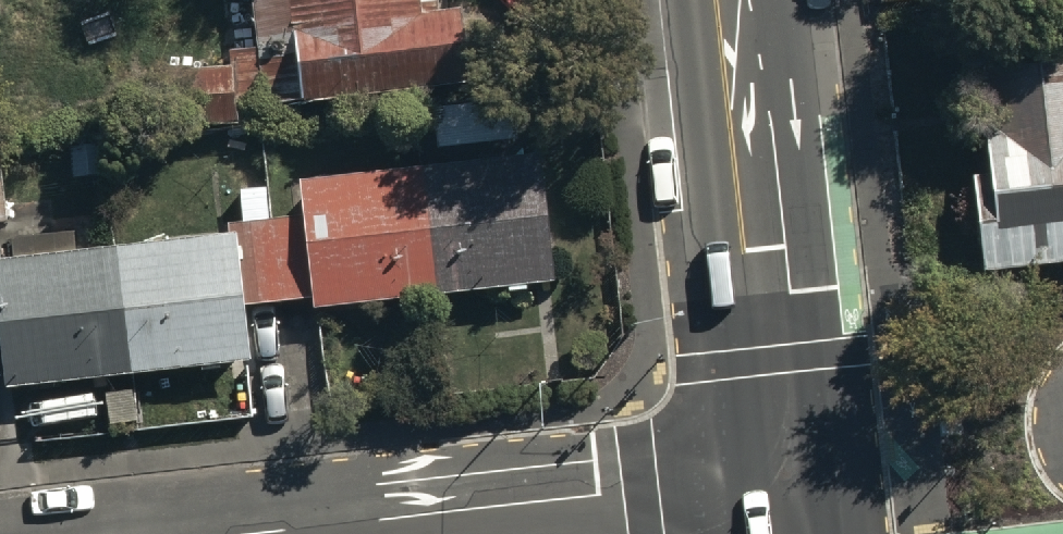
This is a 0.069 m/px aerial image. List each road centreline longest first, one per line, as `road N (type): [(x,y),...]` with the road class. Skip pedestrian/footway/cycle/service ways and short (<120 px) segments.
road 1 (residential): [(267,533),(787,478)]
road 2 (secondary): [(787,478),(733,0)]

